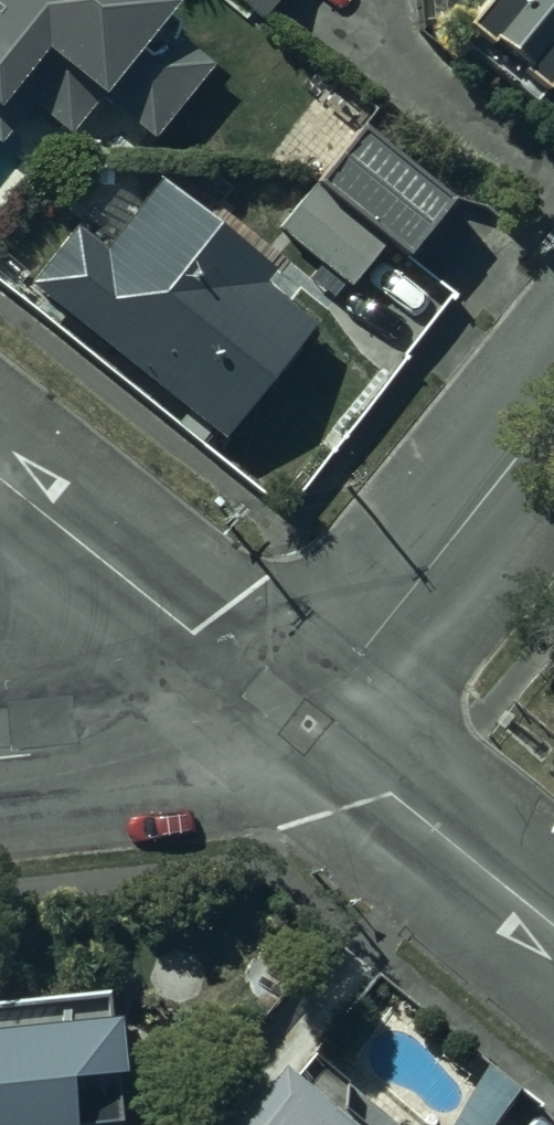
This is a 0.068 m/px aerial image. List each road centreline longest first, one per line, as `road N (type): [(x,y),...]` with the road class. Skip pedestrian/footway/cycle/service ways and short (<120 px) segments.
road 1 (residential): [(553,410),(366,647),(291,716)]
road 2 (residential): [(0,480),(291,716)]
road 3 (residential): [(291,716),(553,929)]
road 4 (residential): [(0,758),(291,716)]

